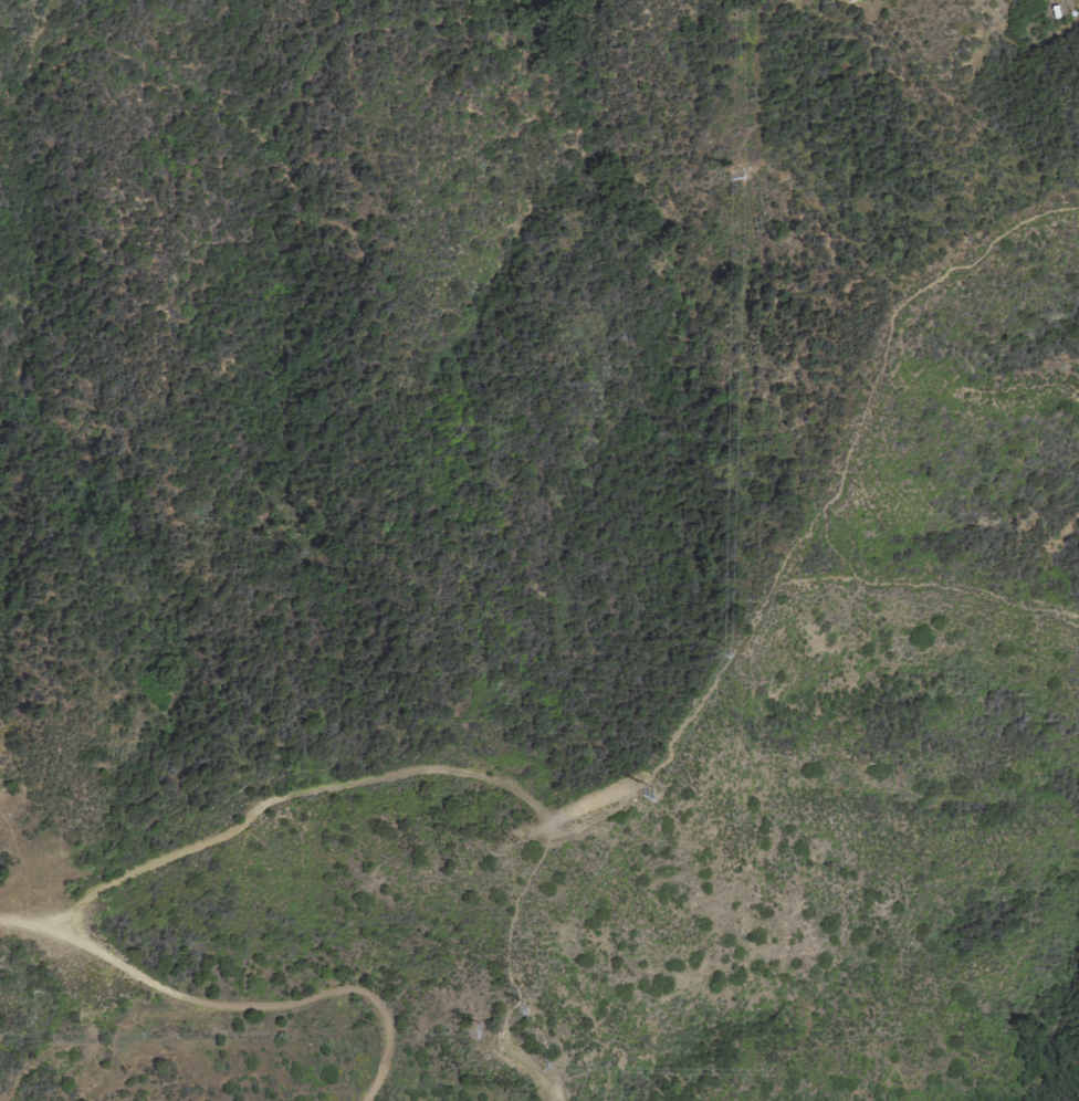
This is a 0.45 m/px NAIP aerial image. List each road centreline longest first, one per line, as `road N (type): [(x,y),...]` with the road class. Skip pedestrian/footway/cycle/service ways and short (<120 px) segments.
road 1 (track): [(43,930),(105,888),(227,835),(266,799),(442,772),(504,786),(553,815),(628,785),(620,804),(566,832),(543,829),(545,814)]
road 2 (track): [(0,923),(72,940),(169,995),(222,1008),(368,998),(385,1023),(387,1058),(365,1100)]

